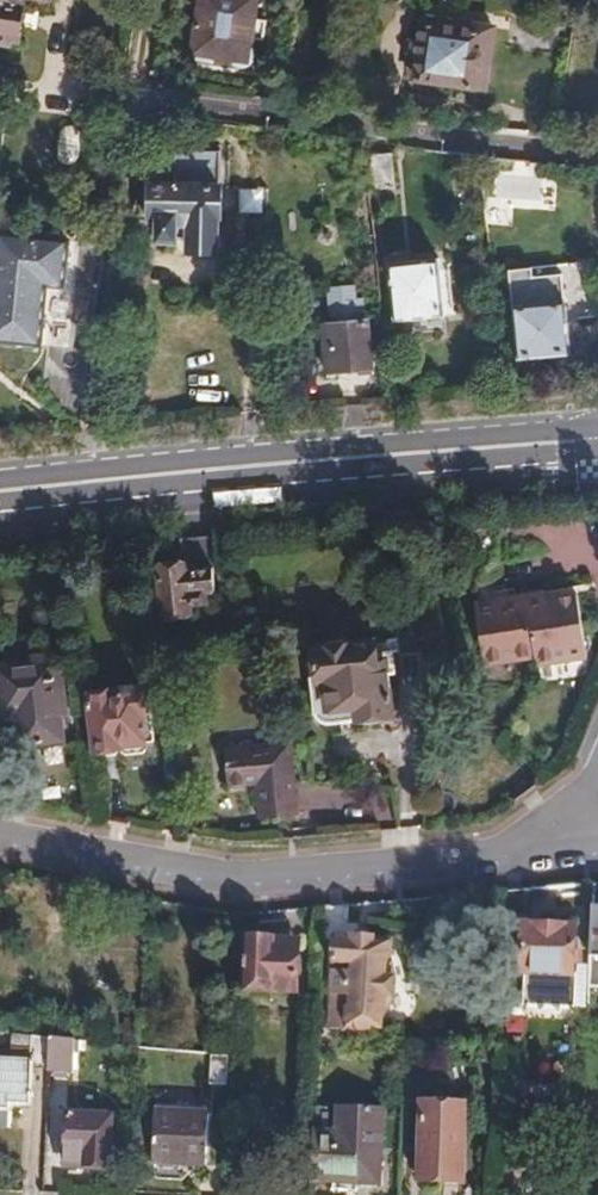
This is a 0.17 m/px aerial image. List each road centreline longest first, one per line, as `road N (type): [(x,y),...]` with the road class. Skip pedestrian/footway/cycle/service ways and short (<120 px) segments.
road 1 (residential): [(590,819),(504,851),(255,874),(0,833)]
road 2 (primary): [(597,443),(0,491)]
road 3 (residential): [(597,162),(130,99)]

